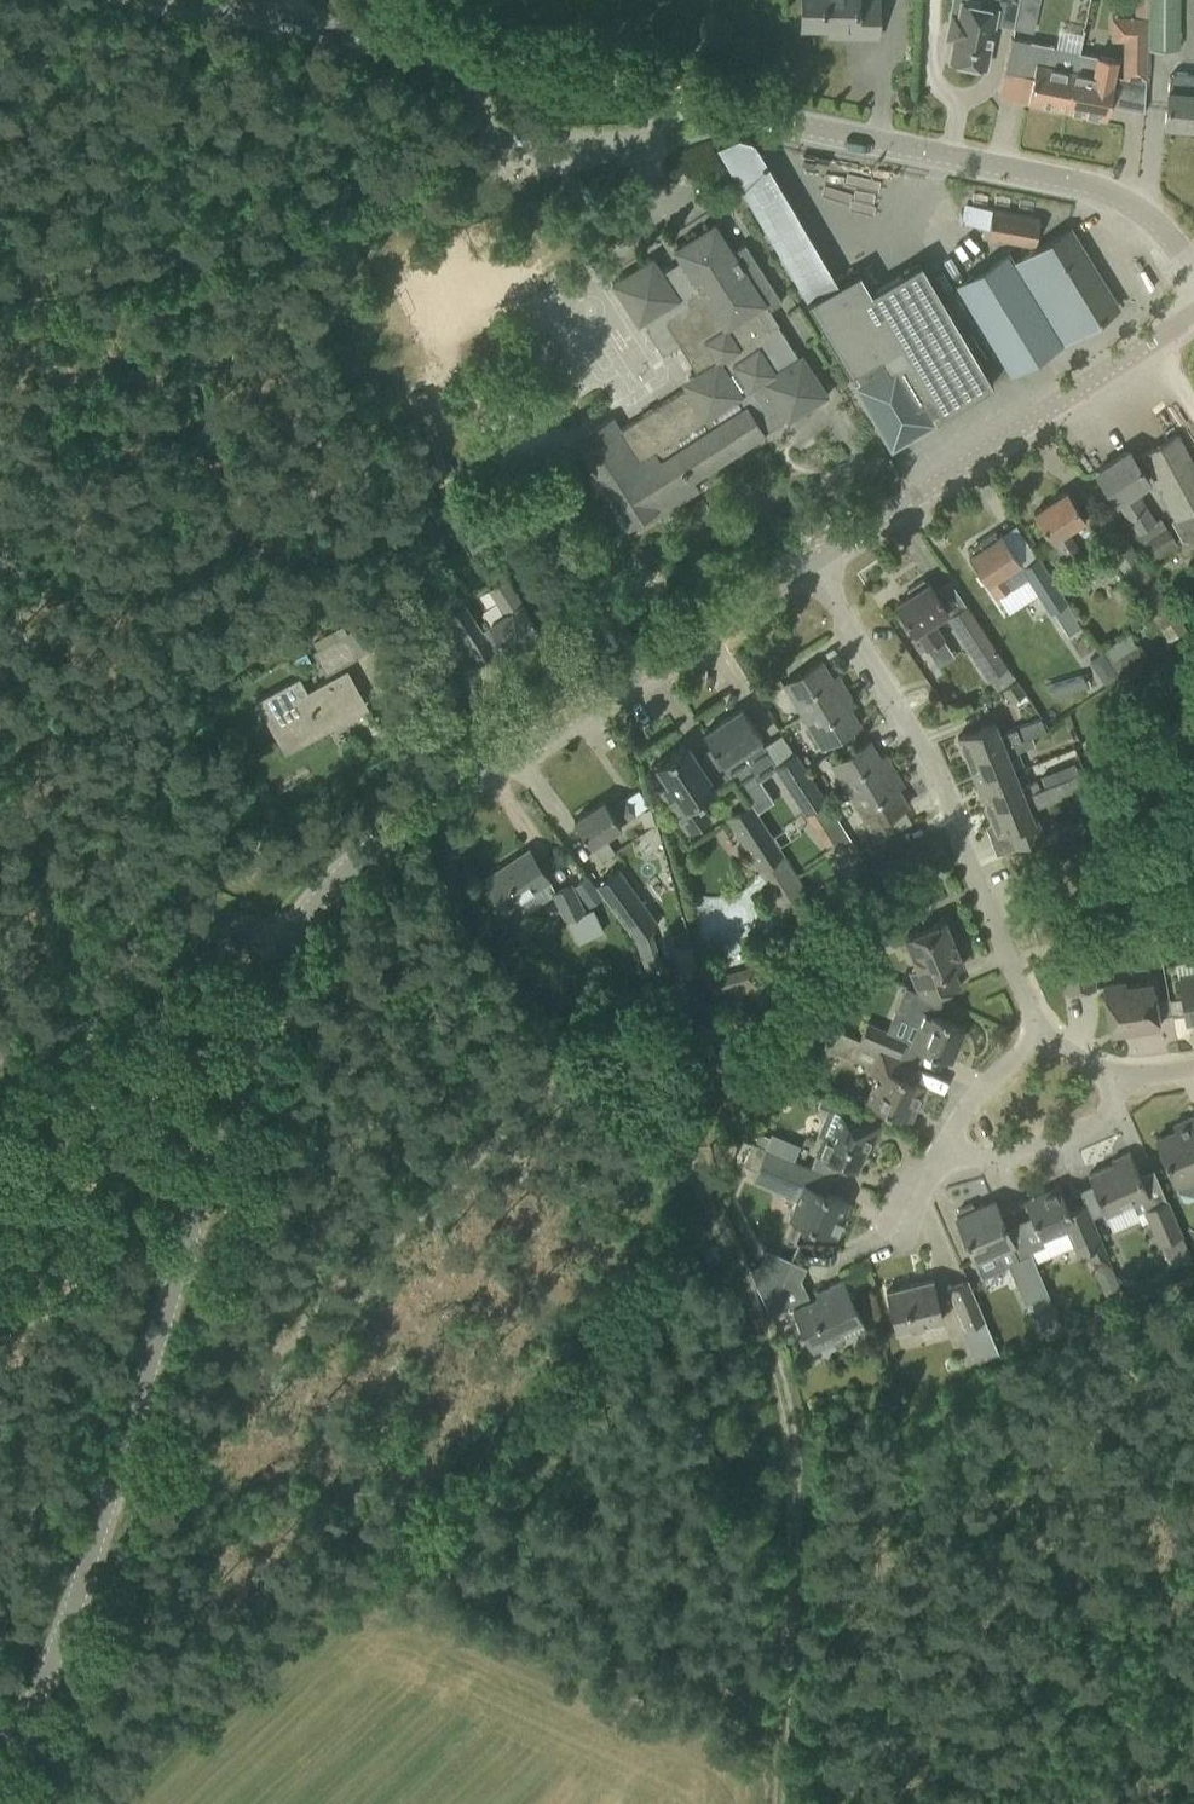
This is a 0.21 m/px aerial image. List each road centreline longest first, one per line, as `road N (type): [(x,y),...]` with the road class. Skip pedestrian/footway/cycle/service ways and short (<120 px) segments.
road 1 (unclassified): [(0,1757),(42,1690),(260,1000),(311,906),(361,851),(813,564)]
road 2 (track): [(109,1490),(174,1460),(556,1084),(585,1075),(622,1078),(651,1102),(682,1148),(775,1360),(792,1429),(784,1733)]
road 3 (tertiary): [(1193,272),(1112,194),(285,20)]
road 4 (residential): [(1038,1040),(922,743),(813,564)]
road 5 (track): [(0,292),(498,178)]
road 6 (residential): [(813,564),(1193,320)]
road 7 (track): [(0,1067),(227,936),(283,948)]
road 8 (residential): [(947,1158),(979,1167),(1103,1126),(1122,1079)]
road 9 (track): [(41,283),(55,157),(0,168)]
road 10 (residential): [(947,1158),(973,1099),(1038,1040)]

